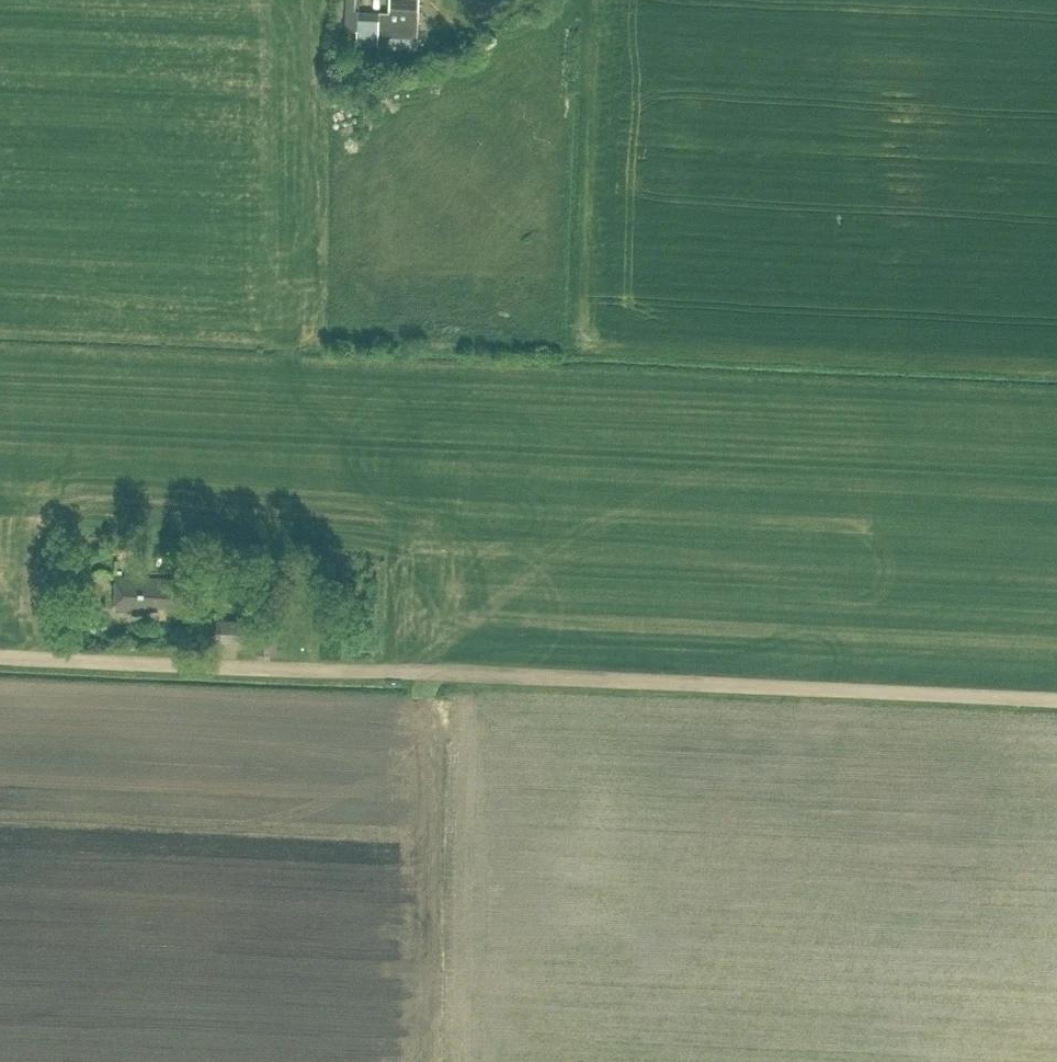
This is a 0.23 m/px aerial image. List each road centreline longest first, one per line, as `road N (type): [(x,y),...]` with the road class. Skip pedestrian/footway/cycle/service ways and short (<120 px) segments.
road 1 (track): [(1056,698),(340,667)]
road 2 (unclassified): [(340,667),(0,652)]

